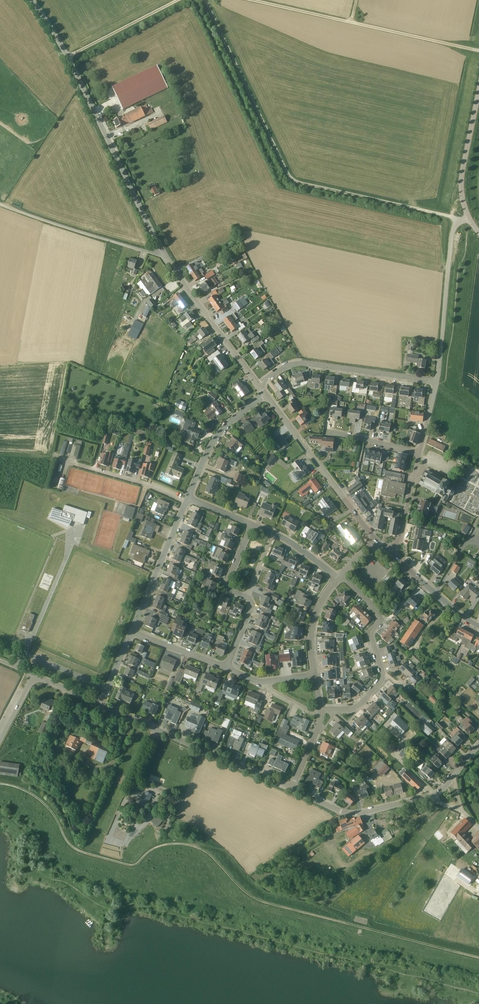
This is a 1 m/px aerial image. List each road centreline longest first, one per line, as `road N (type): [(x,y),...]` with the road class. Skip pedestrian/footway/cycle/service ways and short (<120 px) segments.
road 1 (track): [(478,957),(257,901),(189,845),(155,847),(134,865),(79,851),(37,798),(0,784)]
road 2 (tertiary): [(258,383),(163,251),(67,56),(30,0)]
road 3 (track): [(459,221),(295,181),(206,0)]
road 4 (track): [(257,0),(478,51)]
road 5 (unclassified): [(291,789),(100,705)]
road 6 (residential): [(436,383),(304,363),(258,383)]
road 7 (tertiary): [(375,541),(266,394)]
road 8 (unclassified): [(436,383),(454,229),(469,220)]
road 9 (track): [(163,251),(0,204)]
road 10 (unclassified): [(131,631),(187,503)]
road 11 (residential): [(187,503),(56,457)]
road 12 (unclassified): [(189,498),(215,437),(266,394)]
road 13 (unclassified): [(478,95),(462,176),(469,220)]
road 14 (track): [(67,56),(180,0)]
road 15 (residential): [(383,675),(371,637),(379,615),(338,577)]

